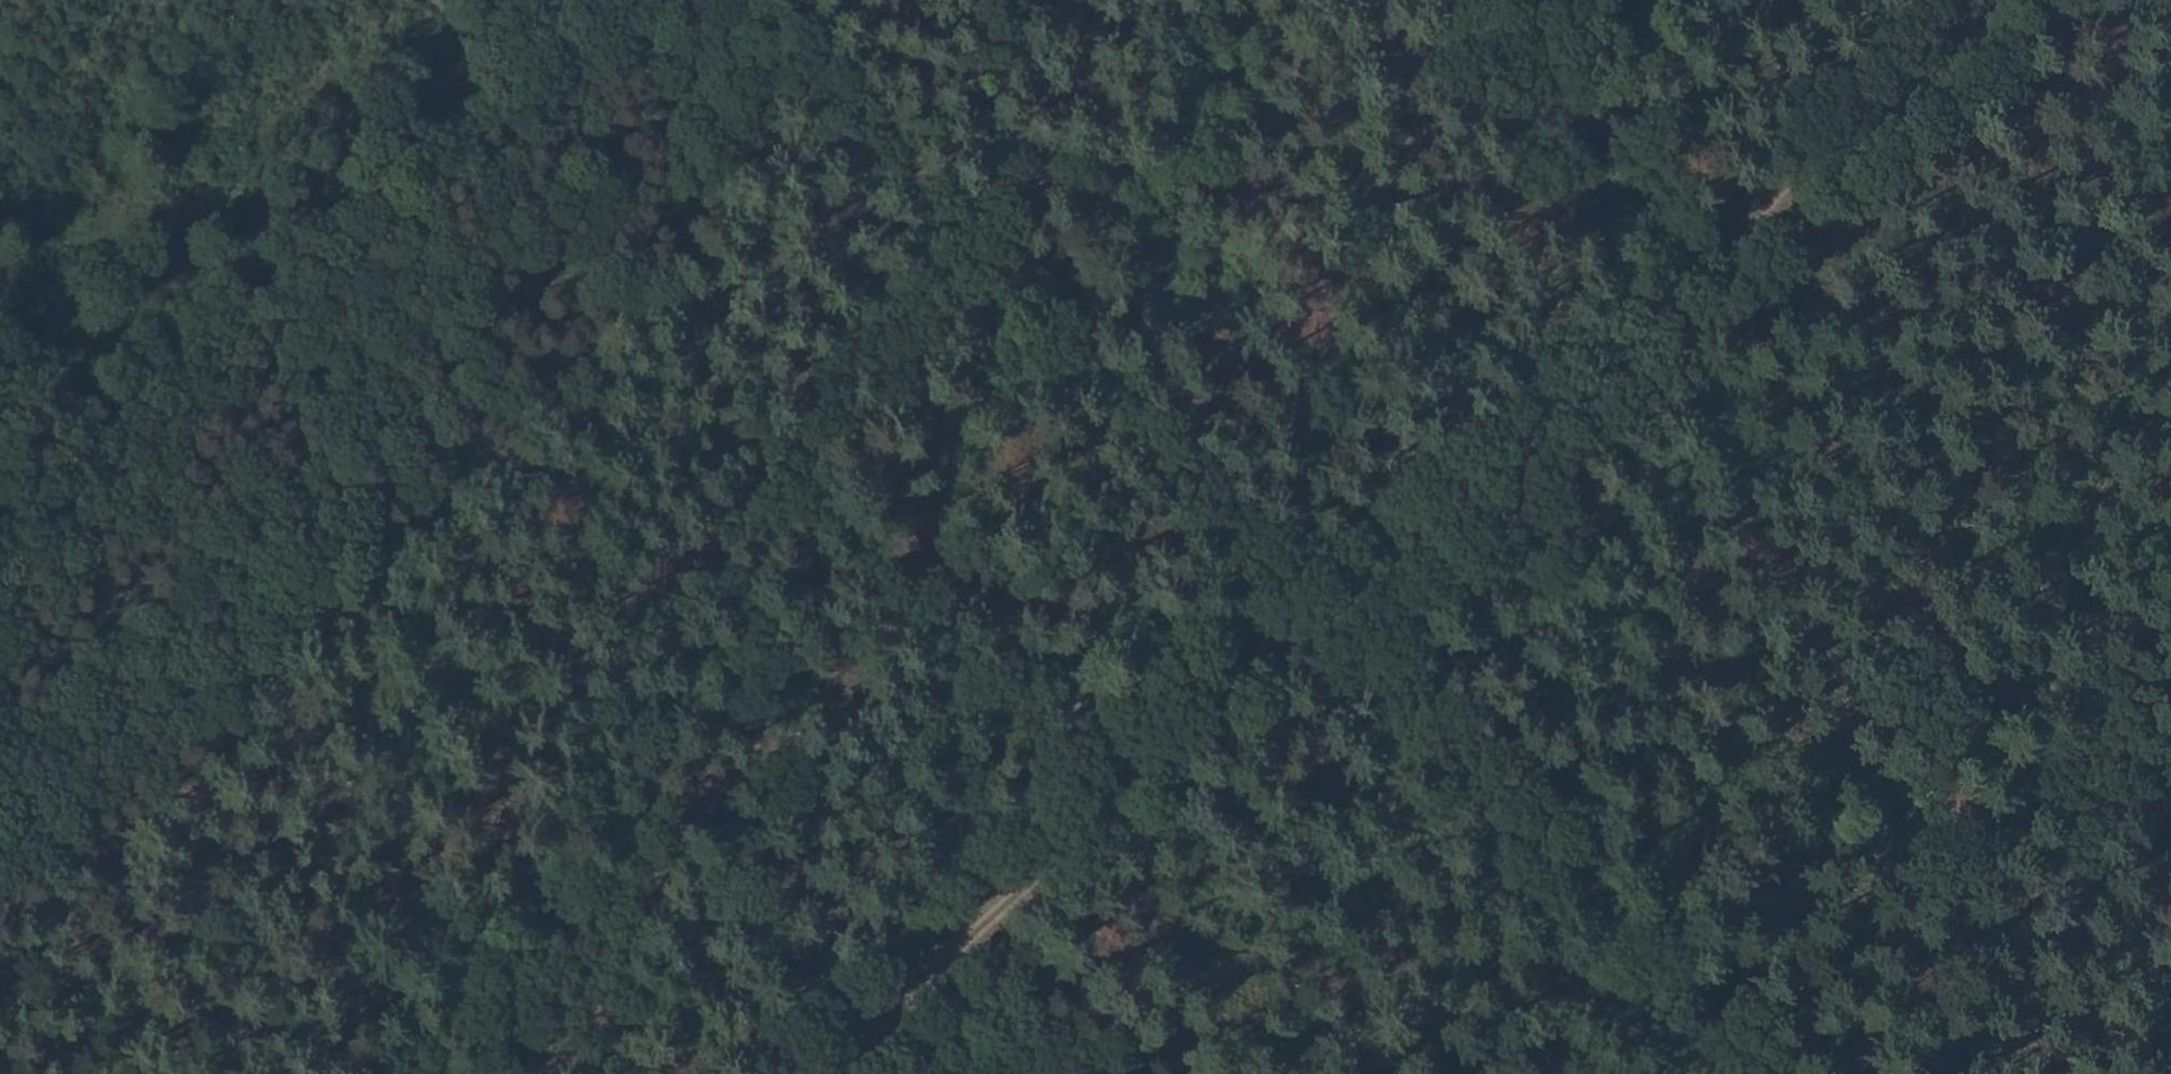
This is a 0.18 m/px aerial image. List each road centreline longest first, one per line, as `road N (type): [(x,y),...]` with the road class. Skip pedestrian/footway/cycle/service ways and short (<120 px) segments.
road 1 (track): [(0,679),(81,611),(704,0)]

